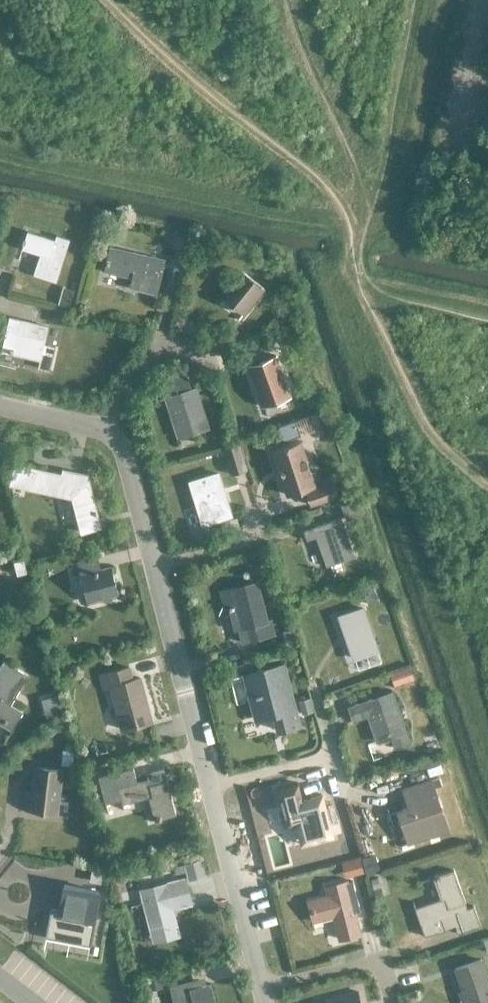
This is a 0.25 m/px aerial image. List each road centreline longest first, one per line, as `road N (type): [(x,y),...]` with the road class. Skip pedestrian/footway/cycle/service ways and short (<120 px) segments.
road 1 (unclassified): [(212,782),(154,563)]
road 2 (unclassified): [(260,985),(212,782)]
road 3 (residential): [(100,428),(163,340),(204,357)]
road 4 (residential): [(260,985),(380,958),(388,985)]
road 5 (unclassified): [(154,563),(124,452),(100,428)]
road 6 (residential): [(154,563),(254,535),(248,511)]
road 7 (residential): [(212,782),(329,751)]

